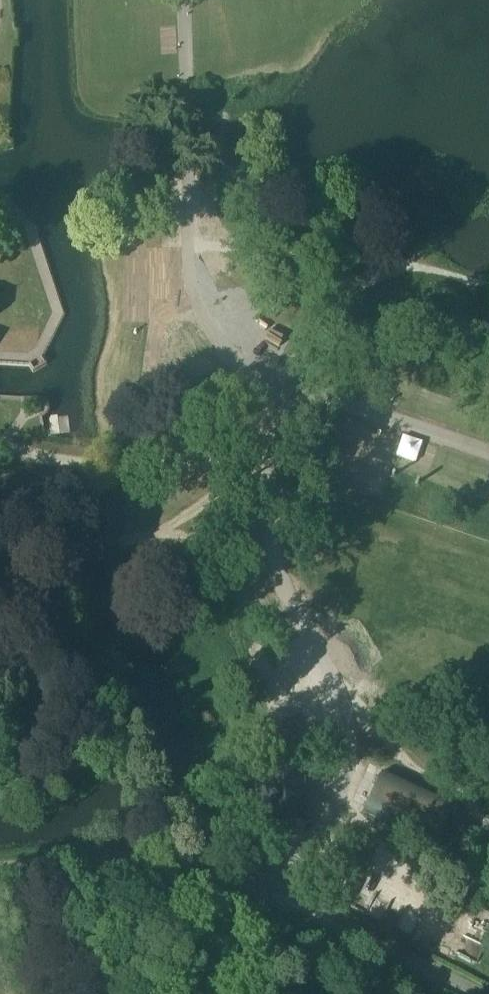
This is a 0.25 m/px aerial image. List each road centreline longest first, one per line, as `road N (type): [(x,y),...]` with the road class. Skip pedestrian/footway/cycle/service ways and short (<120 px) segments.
road 1 (track): [(254,373),(273,554),(288,605),(343,711),(340,794),(321,840)]
road 2 (unclassified): [(0,873),(174,866)]
road 3 (track): [(140,464),(109,466),(0,444)]
road 4 (track): [(268,461),(140,464)]

